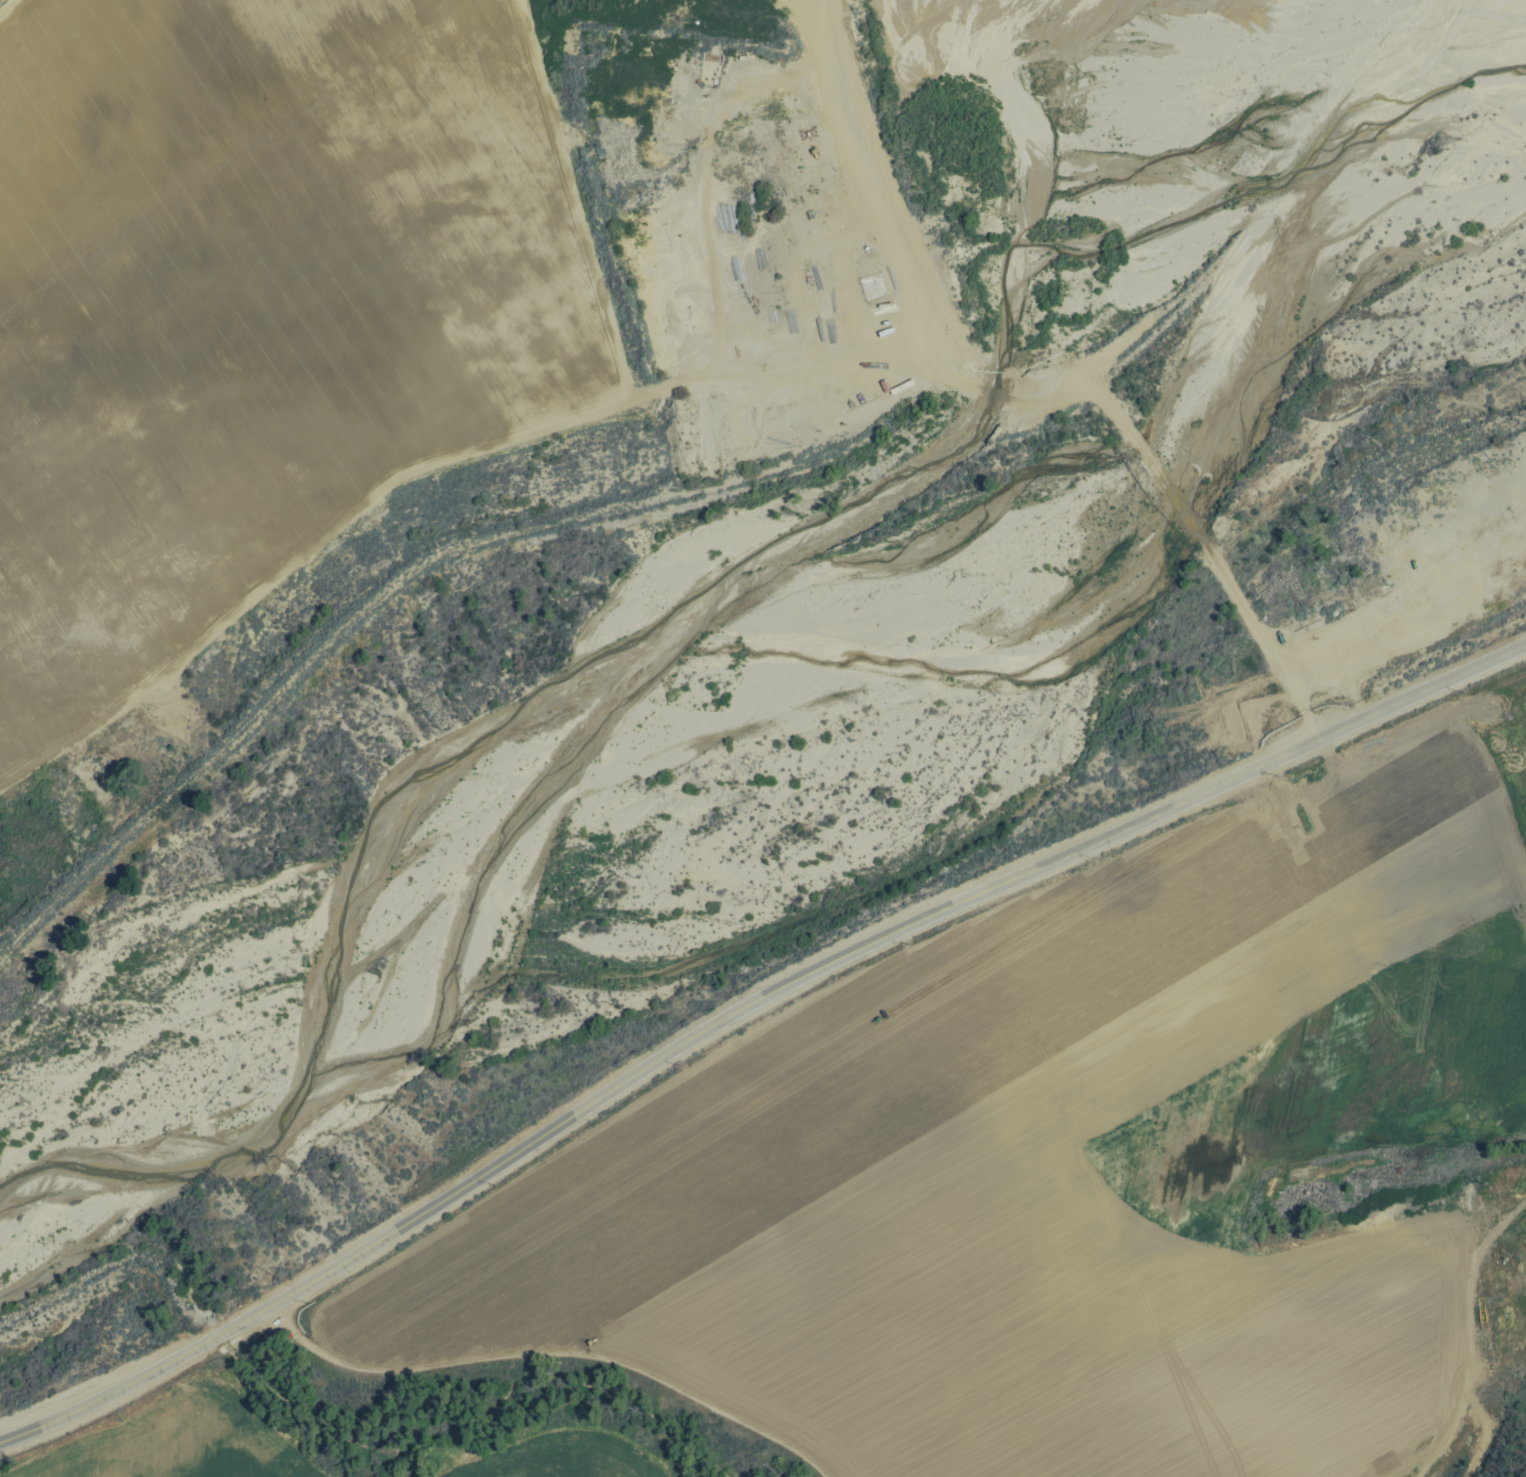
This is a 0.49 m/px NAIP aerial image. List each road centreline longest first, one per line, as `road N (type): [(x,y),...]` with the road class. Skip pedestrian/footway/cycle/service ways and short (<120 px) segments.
road 1 (tertiary): [(0,1448),(257,1324),(795,988),(1525,652)]

